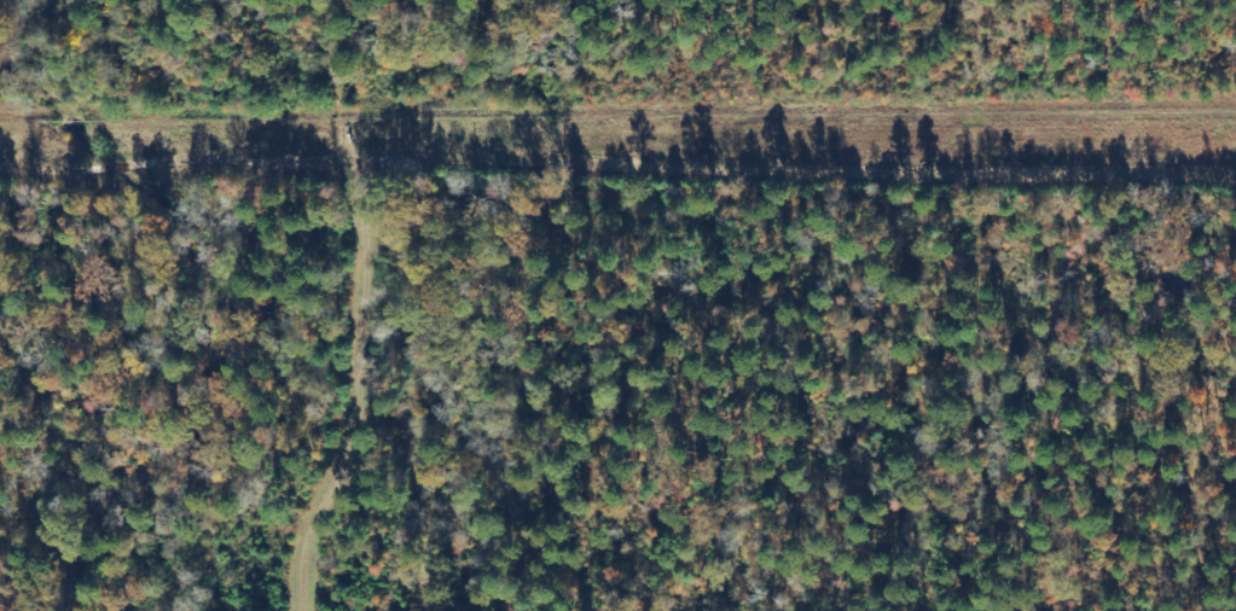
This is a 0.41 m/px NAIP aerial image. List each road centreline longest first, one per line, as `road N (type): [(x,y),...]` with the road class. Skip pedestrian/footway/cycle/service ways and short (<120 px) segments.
road 1 (residential): [(371,610),(327,458),(333,284),(408,68),(407,0)]

